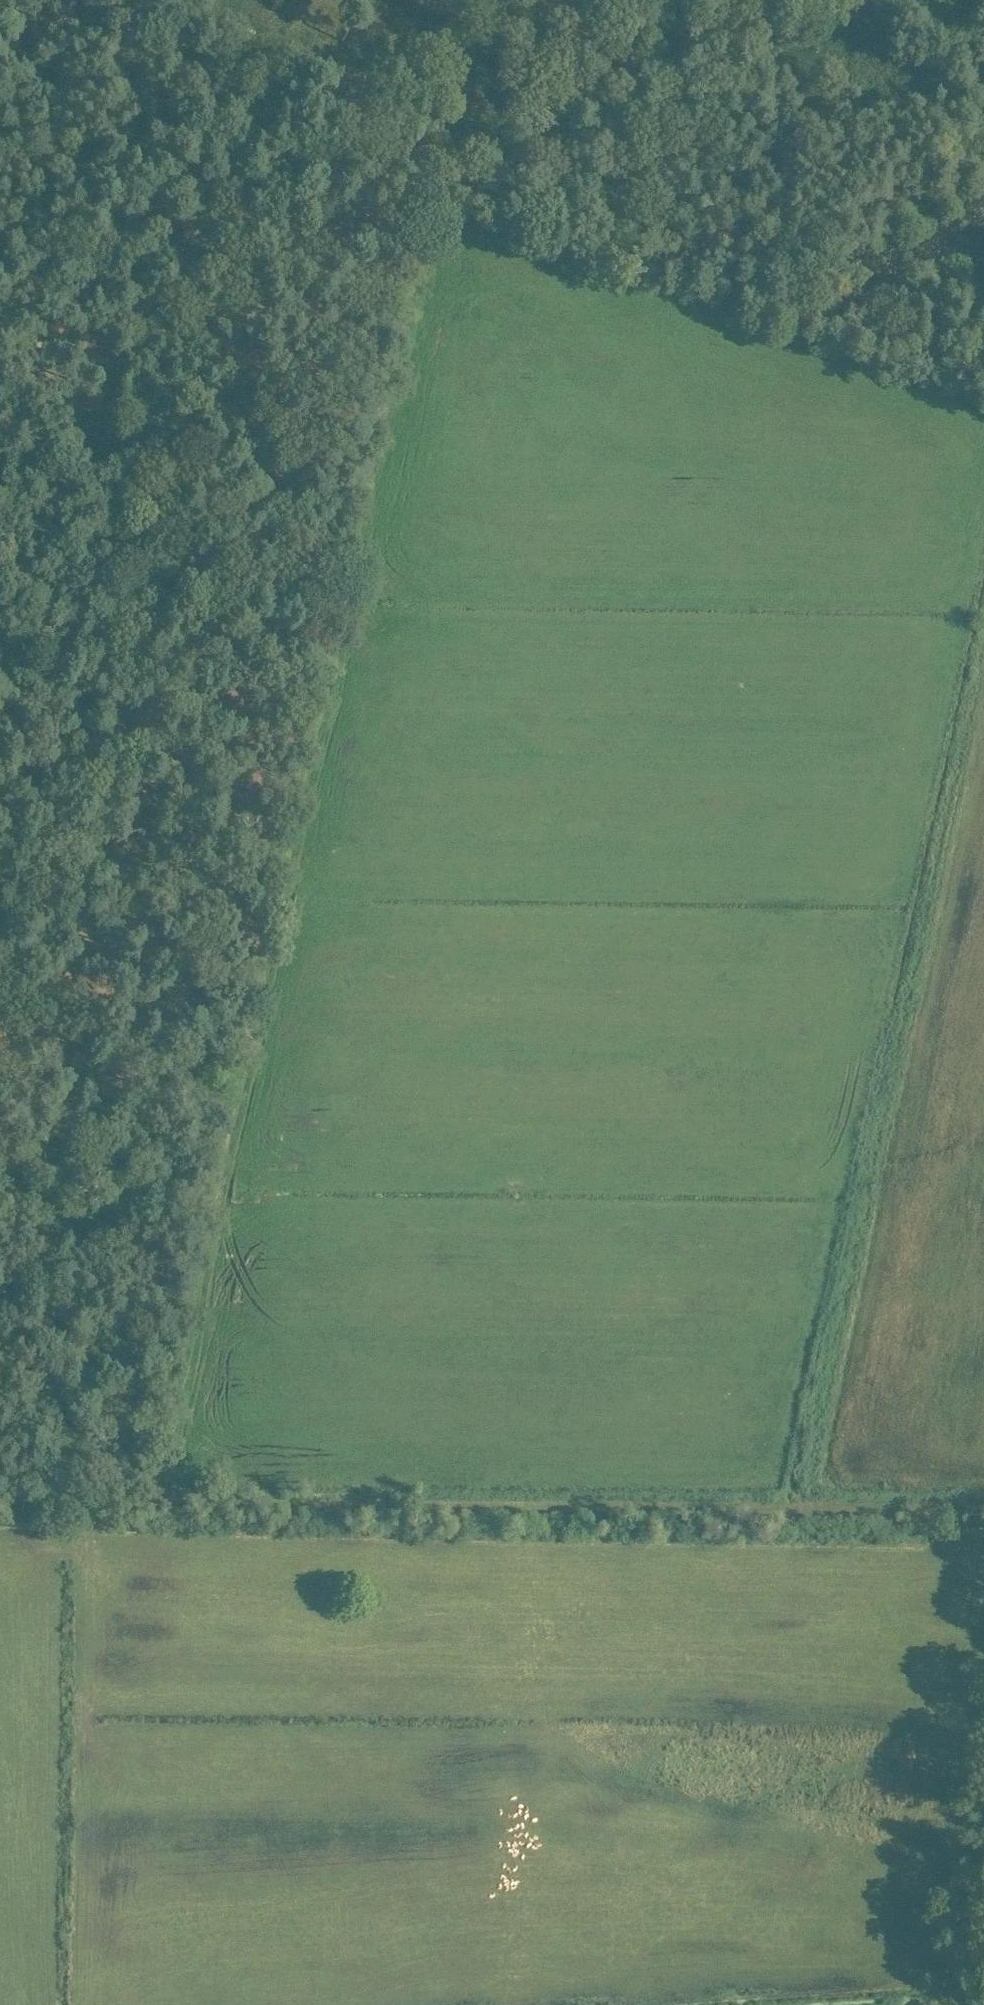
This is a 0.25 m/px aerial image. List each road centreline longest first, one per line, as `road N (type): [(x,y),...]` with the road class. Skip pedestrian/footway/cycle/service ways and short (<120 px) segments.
road 1 (track): [(0,1498),(983,1512)]
road 2 (track): [(983,1834),(953,1966),(983,1959)]

